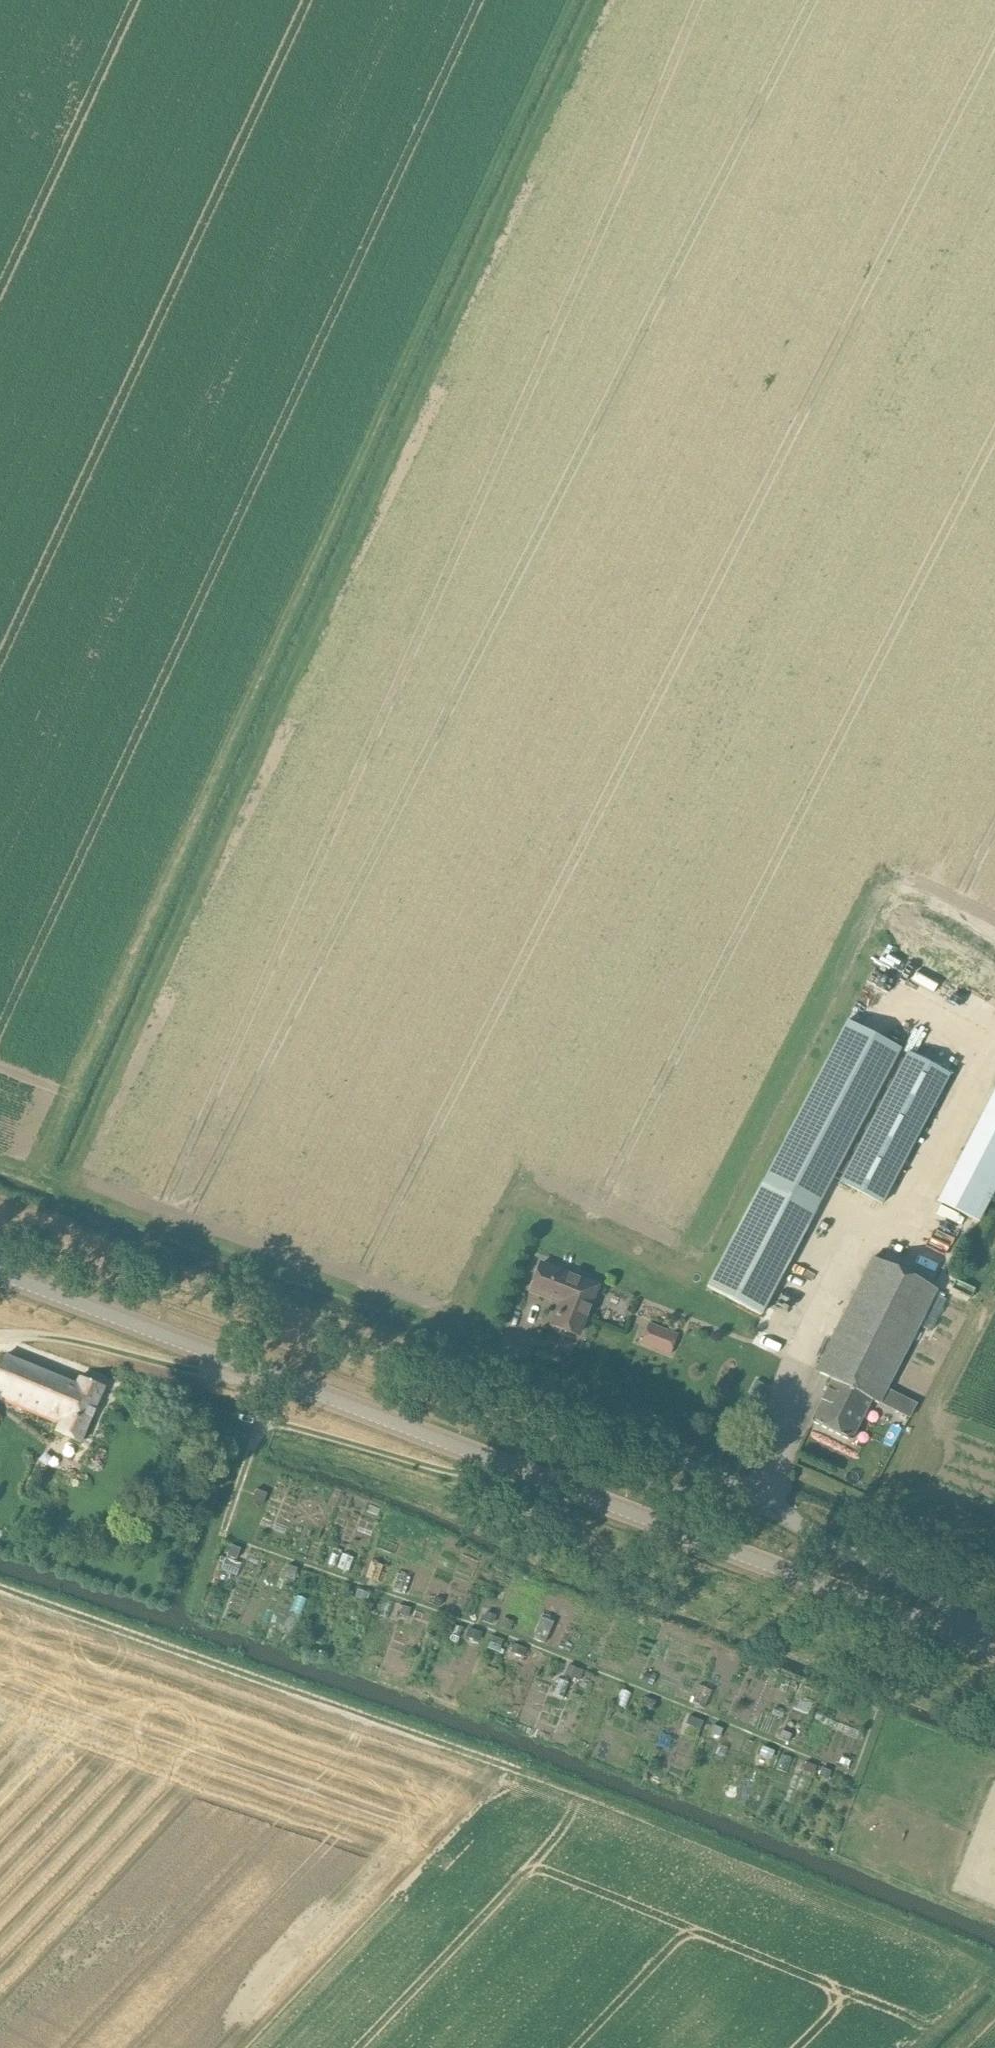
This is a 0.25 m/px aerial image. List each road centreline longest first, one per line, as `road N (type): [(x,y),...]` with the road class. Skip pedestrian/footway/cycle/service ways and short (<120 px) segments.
road 1 (tertiary): [(994,1652),(0,1276)]
road 2 (track): [(994,1962),(533,1776),(0,1588)]
road 3 (track): [(468,1377),(318,1324)]

